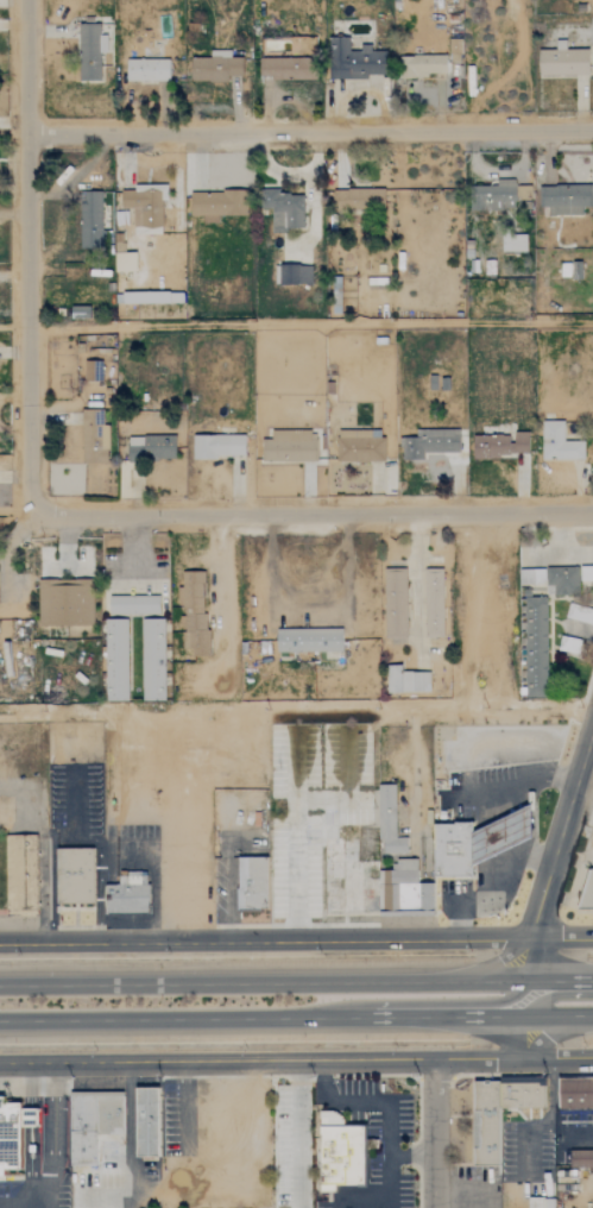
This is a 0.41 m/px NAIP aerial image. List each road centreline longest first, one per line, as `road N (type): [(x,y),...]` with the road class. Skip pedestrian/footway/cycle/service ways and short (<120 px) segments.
road 1 (tertiary): [(0,1065),(592,1059)]
road 2 (residential): [(592,127),(26,134)]
road 3 (residential): [(592,512),(72,516),(33,502)]
road 4 (tertiary): [(531,937),(0,943)]
road 5 (primary): [(528,980),(0,986)]
road 6 (residential): [(33,502),(27,0)]
road 7 (primary): [(0,1020),(318,1018)]
road 8 (tertiary): [(531,937),(592,729)]
road 9 (primary): [(318,1018),(526,1017)]
road 10 (residential): [(434,1207),(435,1061)]

